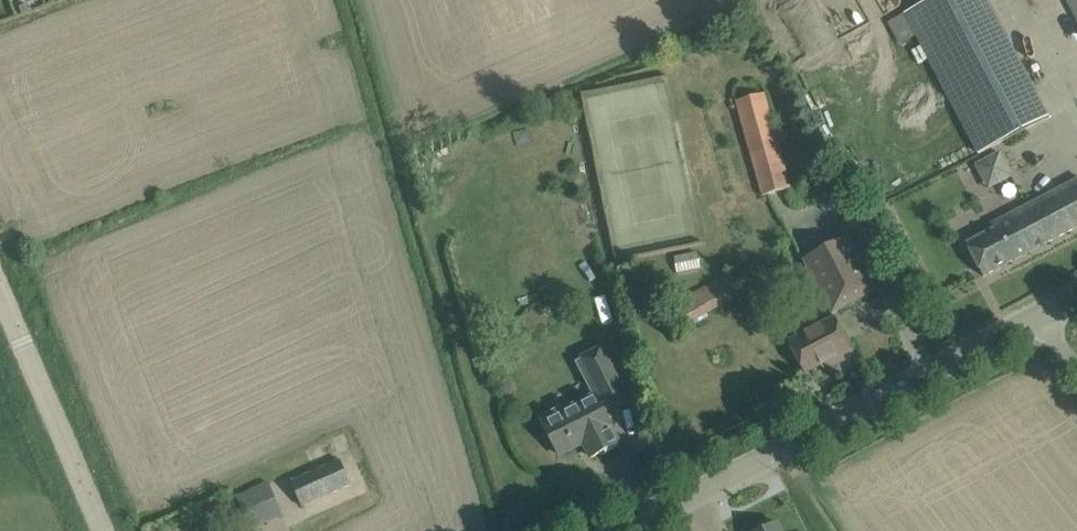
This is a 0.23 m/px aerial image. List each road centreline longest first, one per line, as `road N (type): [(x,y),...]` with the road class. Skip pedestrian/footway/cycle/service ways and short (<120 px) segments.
road 1 (tertiary): [(651,530),(1054,318)]
road 2 (residential): [(0,281),(105,530)]

